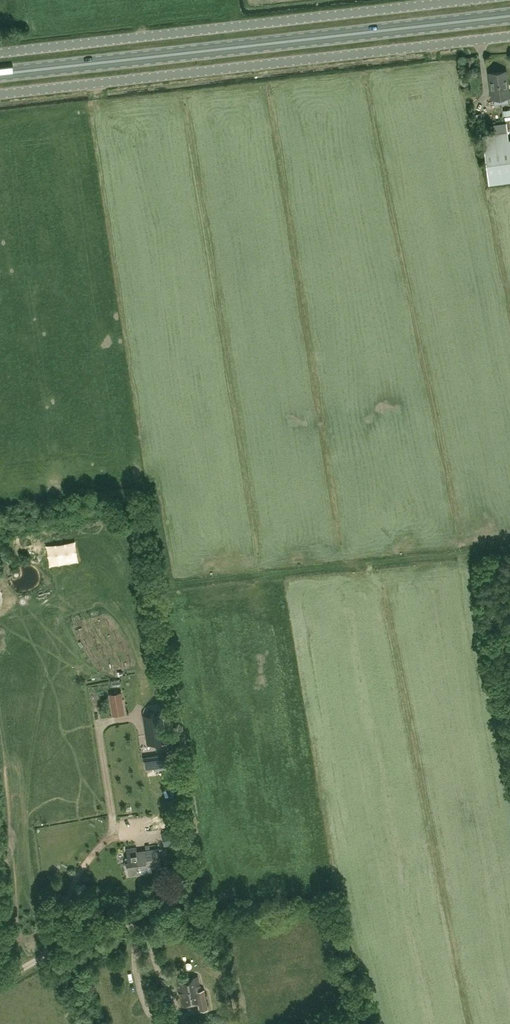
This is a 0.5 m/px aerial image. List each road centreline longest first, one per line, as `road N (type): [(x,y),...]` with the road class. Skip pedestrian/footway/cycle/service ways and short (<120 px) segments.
road 1 (primary): [(509,14),(0,73)]
road 2 (unclassified): [(509,35),(0,94)]
road 3 (unclassified): [(0,52),(463,0)]
road 4 (track): [(167,585),(509,548)]
road 5 (unclassified): [(0,981),(104,926),(152,912)]

